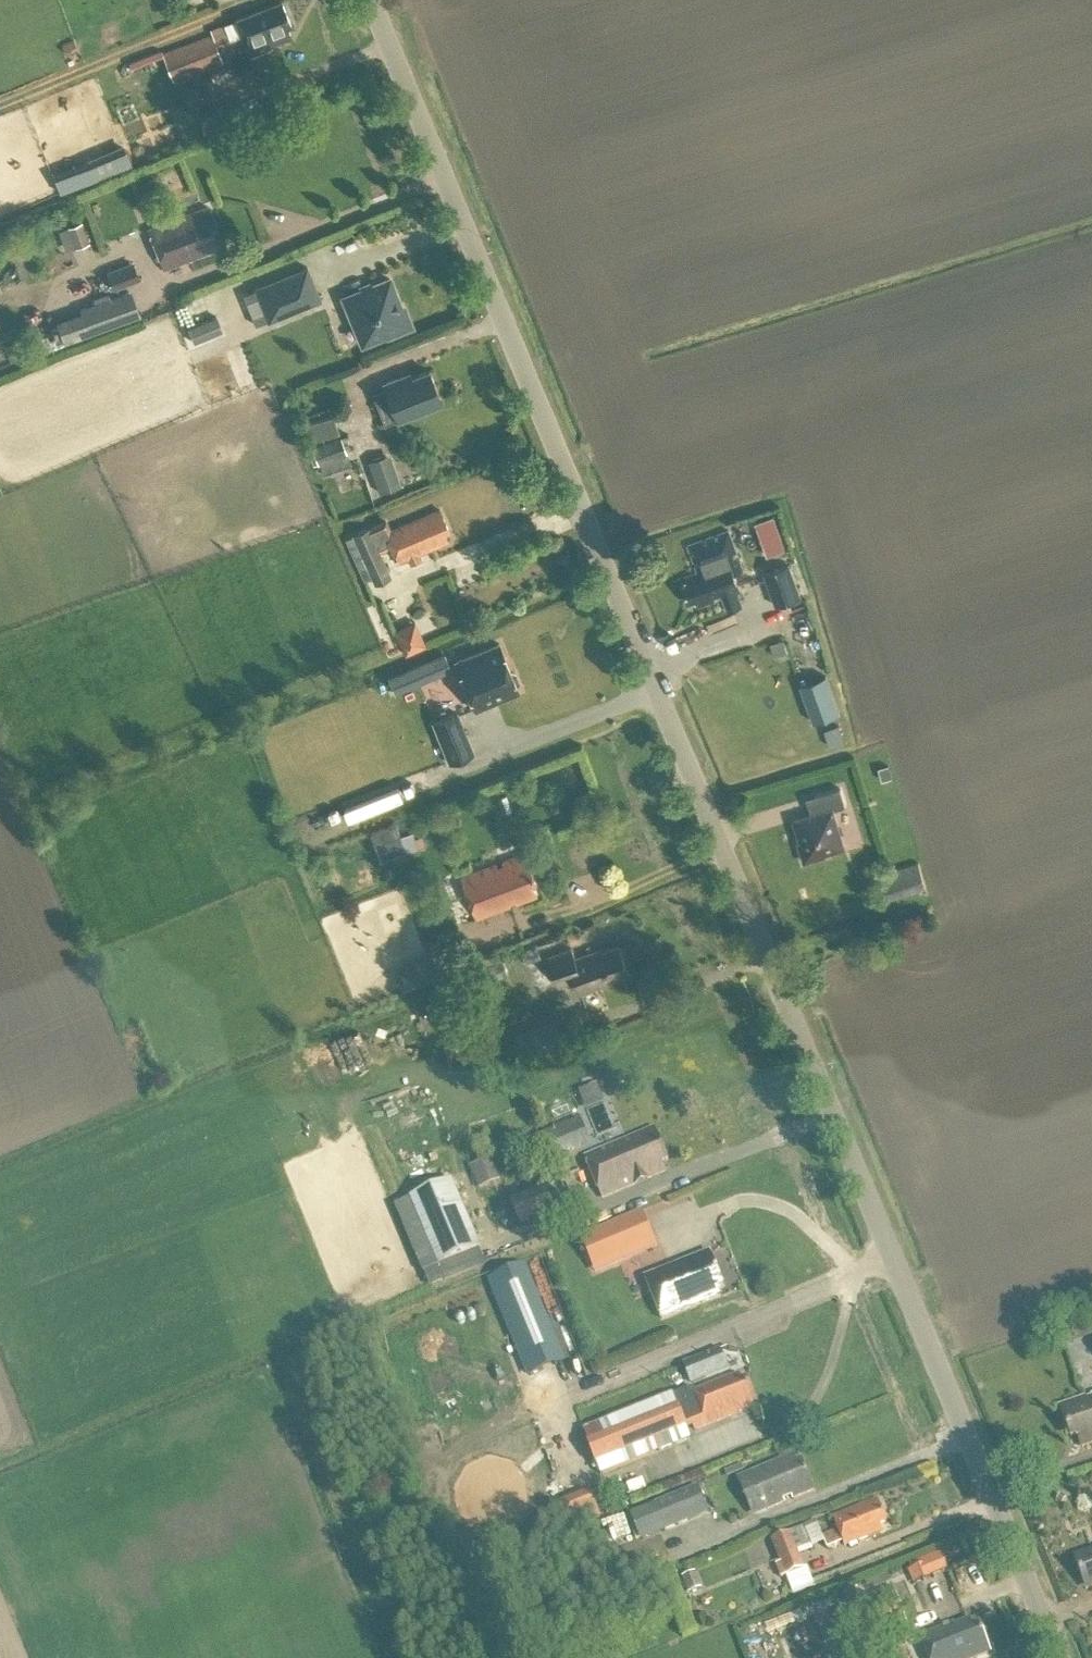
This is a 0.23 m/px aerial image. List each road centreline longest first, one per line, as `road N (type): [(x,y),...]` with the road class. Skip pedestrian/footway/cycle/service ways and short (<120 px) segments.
road 1 (residential): [(1060,1657),(370,0)]

